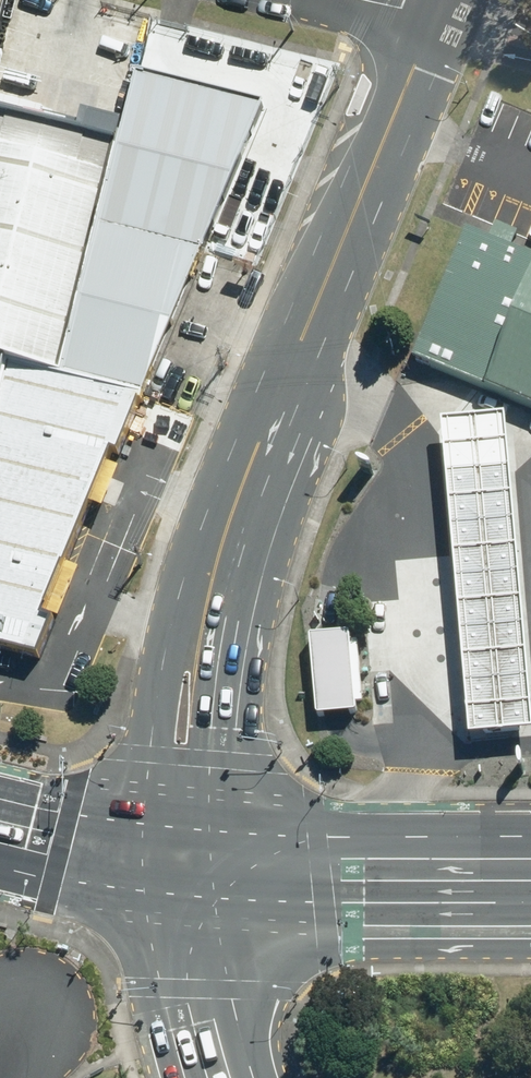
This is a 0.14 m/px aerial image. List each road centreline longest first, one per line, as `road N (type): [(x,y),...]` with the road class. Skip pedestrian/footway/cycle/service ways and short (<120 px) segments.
road 1 (secondary): [(142,861),(154,721),(182,596),(236,447),(302,341)]
road 2 (secondary): [(302,341),(283,467),(247,589),(227,732),(221,869)]
road 3 (secondary): [(438,14),(302,341)]
road 4 (primary): [(530,872),(308,879),(221,869)]
road 5 (secondary): [(210,1077),(184,1029),(142,861)]
road 6 (secondary): [(221,869),(252,1077)]
road 7 (primary): [(142,861),(0,826)]

